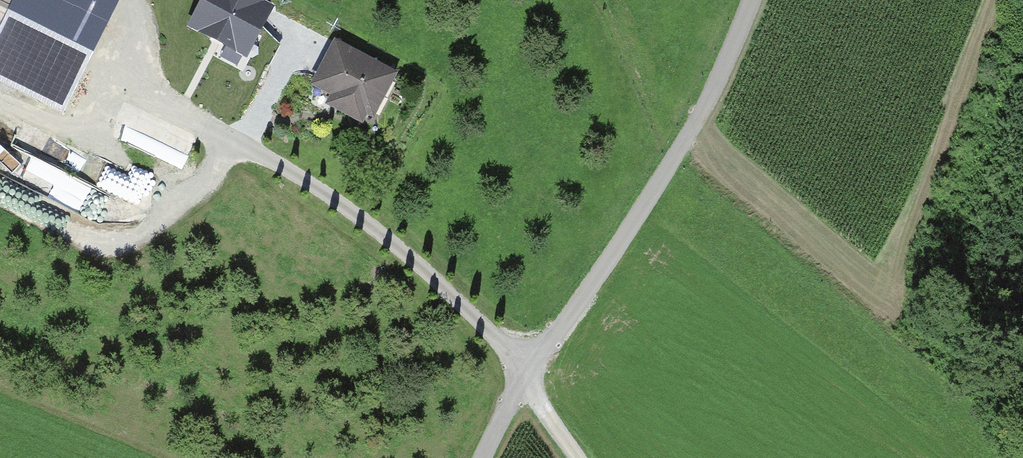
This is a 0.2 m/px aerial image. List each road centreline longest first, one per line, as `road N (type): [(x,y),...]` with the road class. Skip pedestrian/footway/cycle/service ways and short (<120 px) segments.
road 1 (unclassified): [(479,457),(523,373),(668,166),(725,67),(750,0)]

